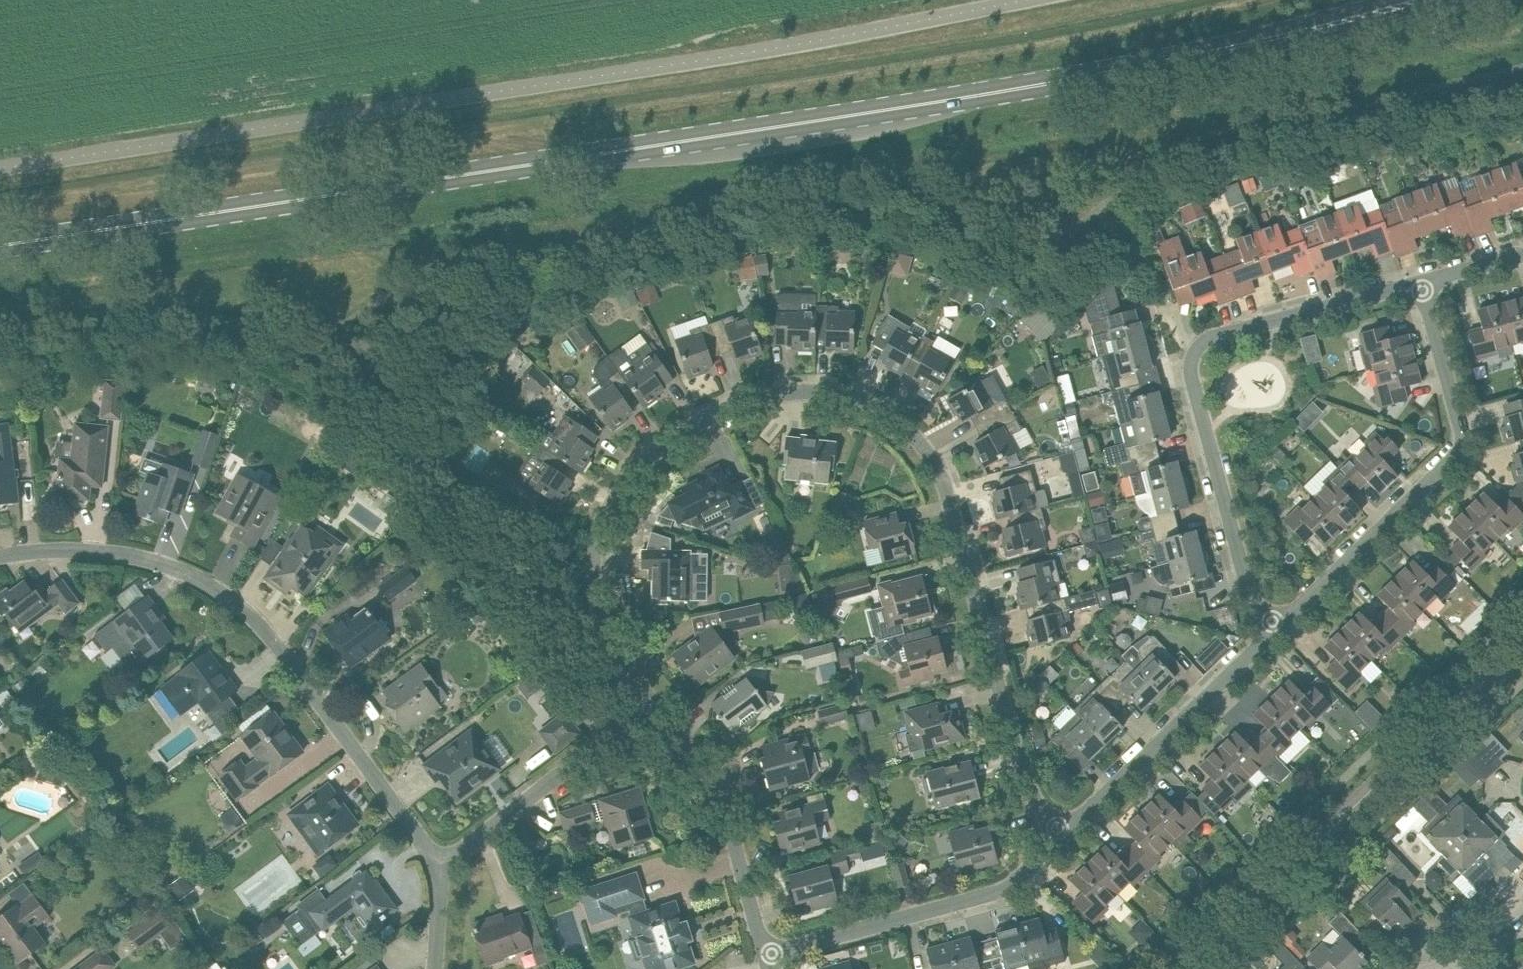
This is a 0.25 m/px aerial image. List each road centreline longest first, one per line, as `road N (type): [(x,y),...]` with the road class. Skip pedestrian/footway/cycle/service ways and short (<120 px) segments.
road 1 (primary): [(1406,0),(1245,42),(980,93),(0,245)]
road 2 (residential): [(652,704),(598,612),(597,539),(616,494),(645,461),(724,410),(769,395),(854,398),(888,416),(939,470),(1021,773),(1061,833)]
road 3 (unclassified): [(0,558),(129,553),(220,584),(262,621),(439,868)]
road 4 (residential): [(1420,283),(1210,338),(1192,358),(1247,588),(1275,628)]
road 5 (tertiary): [(1186,968),(1522,644)]
road 6 (residential): [(1275,628),(1459,452),(1462,432),(1420,283)]
road 7 (residential): [(764,955),(994,894),(1061,833)]
road 8 (residential): [(1061,833),(1275,628)]
road 9 (residential): [(764,955),(722,802),(652,704)]
road 10 (residential): [(439,868),(652,704)]

